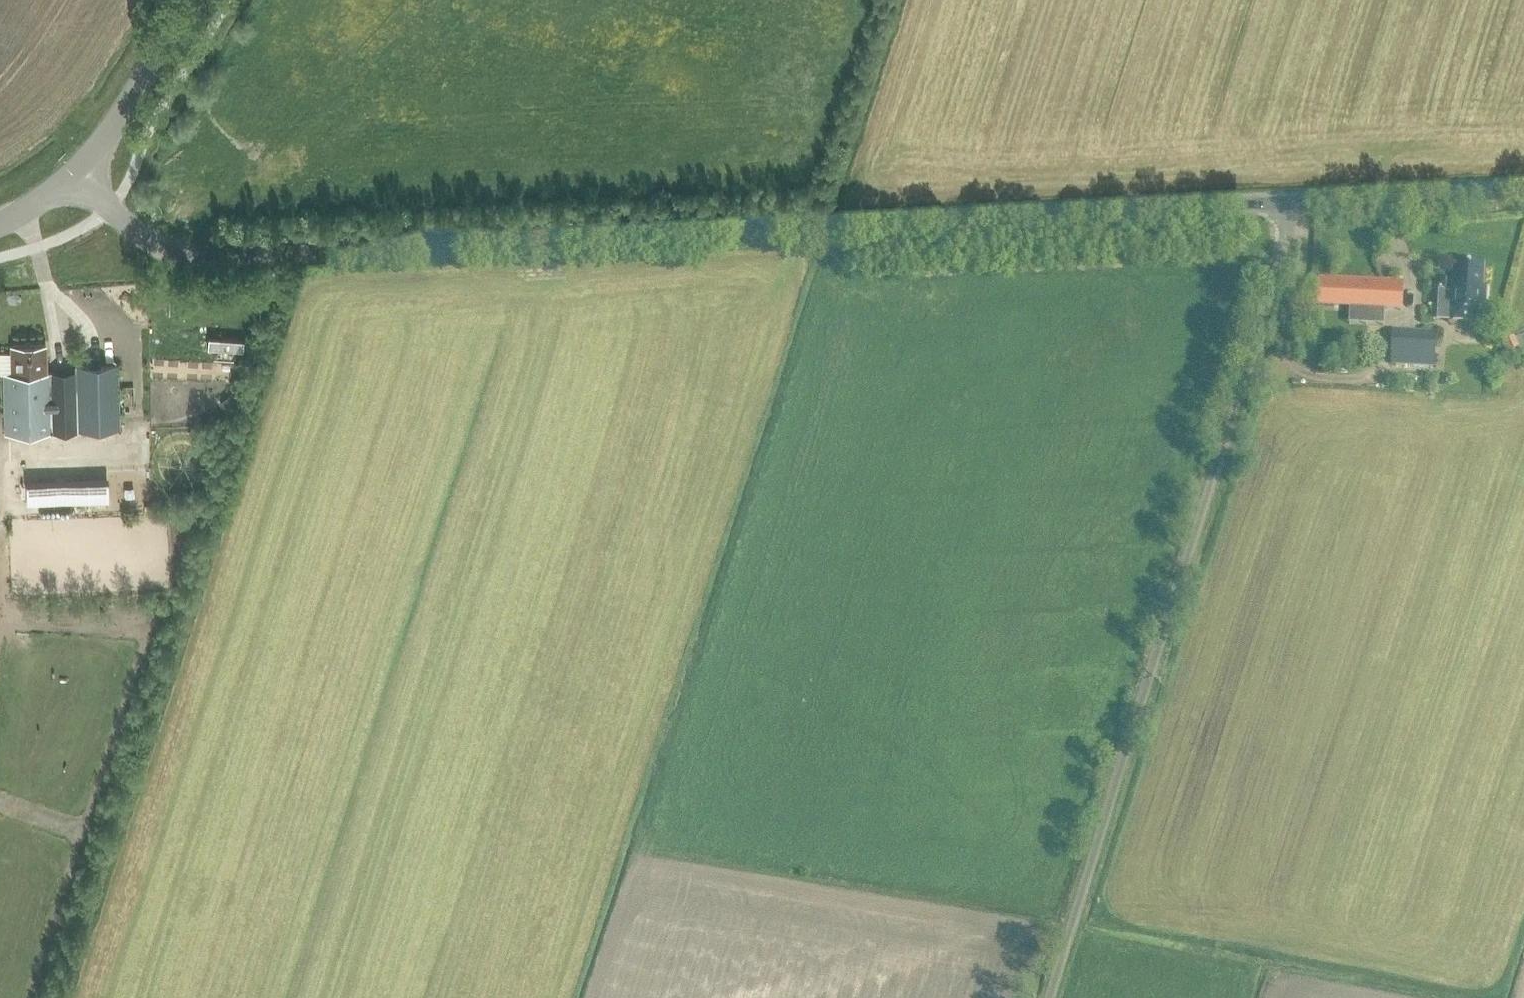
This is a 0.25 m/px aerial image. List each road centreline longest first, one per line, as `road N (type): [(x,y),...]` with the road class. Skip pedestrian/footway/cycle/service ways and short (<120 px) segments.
road 1 (tertiary): [(1287,205),(214,257),(187,256),(142,236),(74,174)]
road 2 (unclassified): [(1050,997),(1286,242),(1287,205)]
road 3 (tertiary): [(1523,192),(1287,205)]
road 4 (secondary): [(74,174),(106,137),(192,0)]

